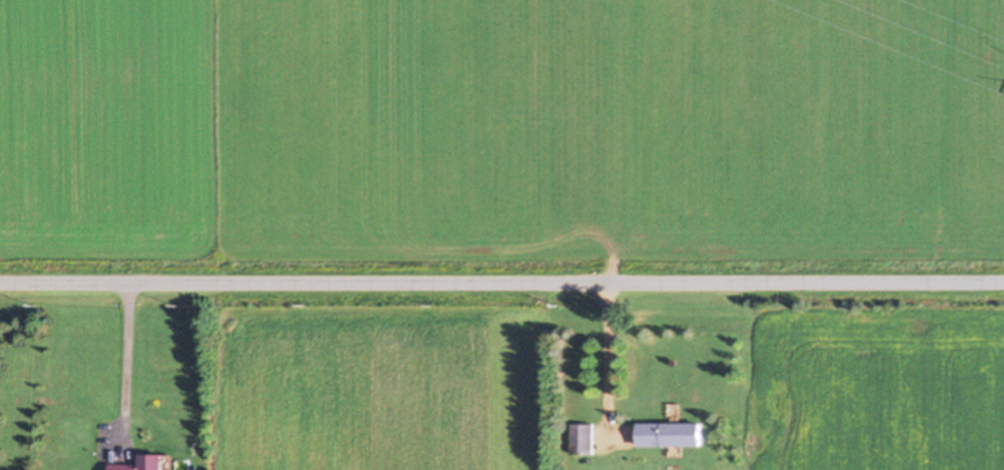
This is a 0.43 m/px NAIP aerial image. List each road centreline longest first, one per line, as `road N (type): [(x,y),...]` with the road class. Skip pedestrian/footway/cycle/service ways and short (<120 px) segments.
road 1 (residential): [(0,282),(1003,281)]

